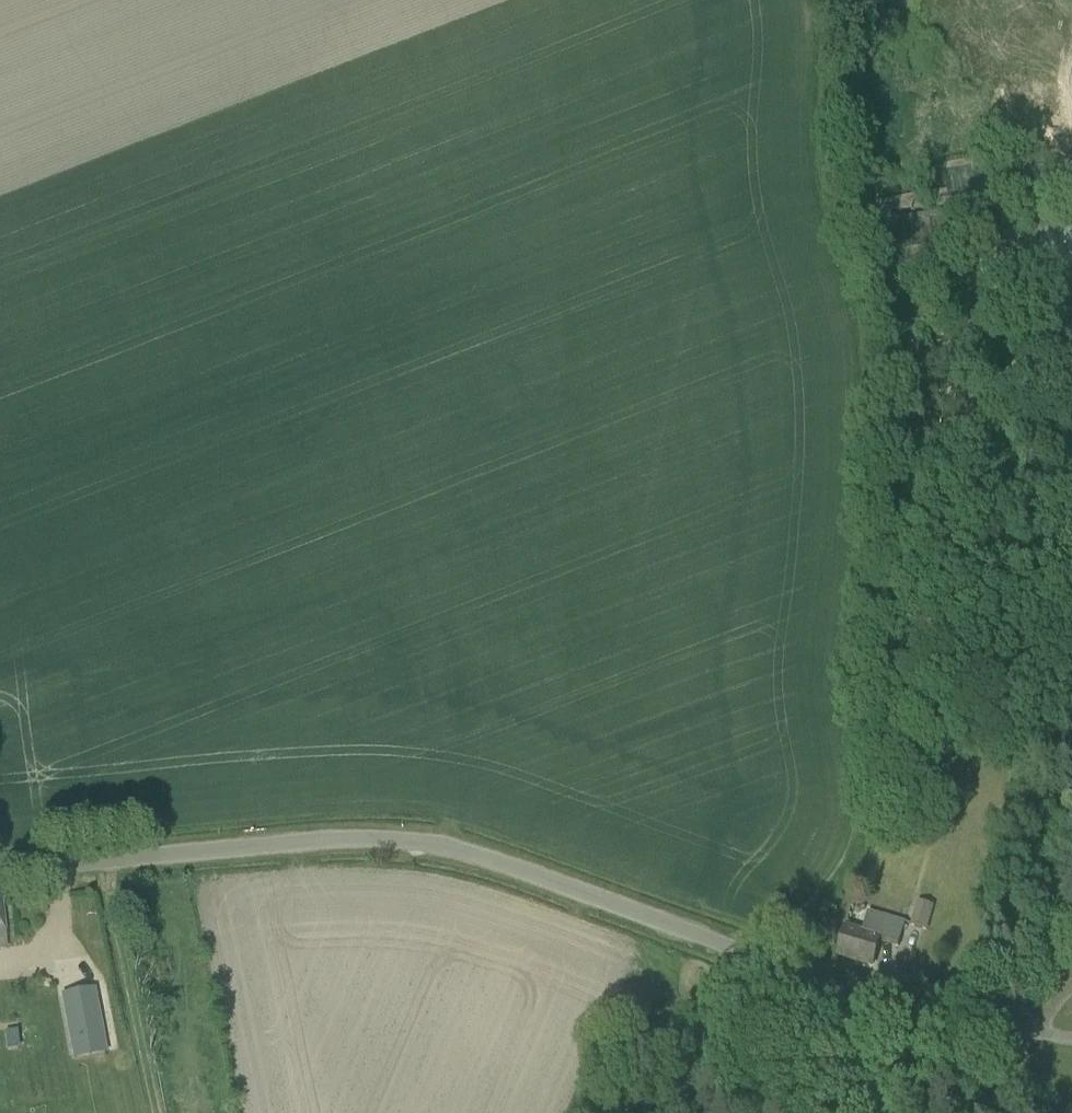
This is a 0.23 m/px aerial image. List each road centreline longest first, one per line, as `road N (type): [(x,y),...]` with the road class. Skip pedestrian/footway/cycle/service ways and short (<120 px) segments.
road 1 (residential): [(888,1112),(880,1069),(849,1015),(775,965),(447,848),(388,839),(0,871)]

